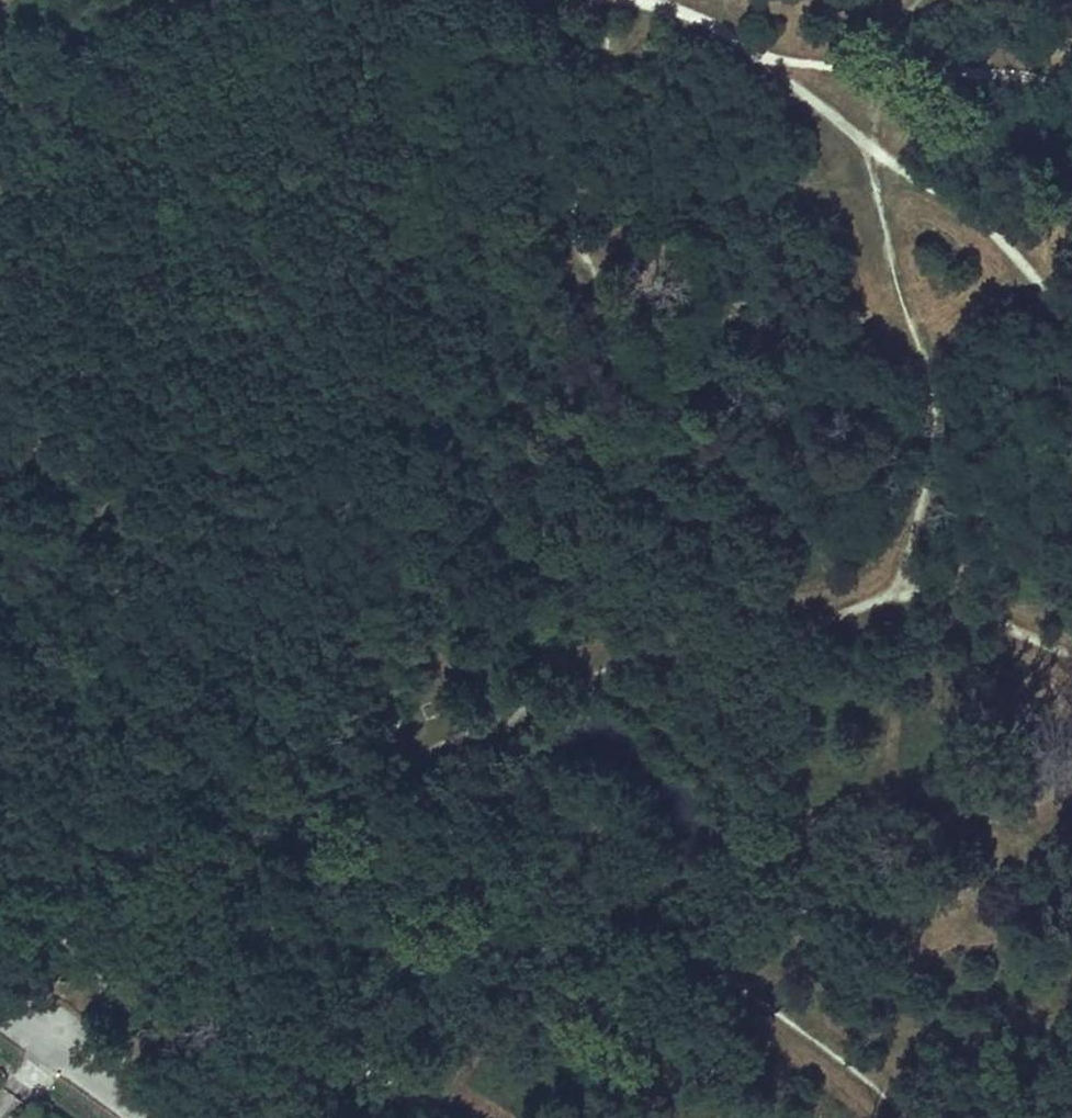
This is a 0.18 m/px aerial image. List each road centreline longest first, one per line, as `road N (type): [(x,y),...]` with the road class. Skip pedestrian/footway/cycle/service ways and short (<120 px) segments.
road 1 (unclassified): [(145,1117),(0,1011)]

